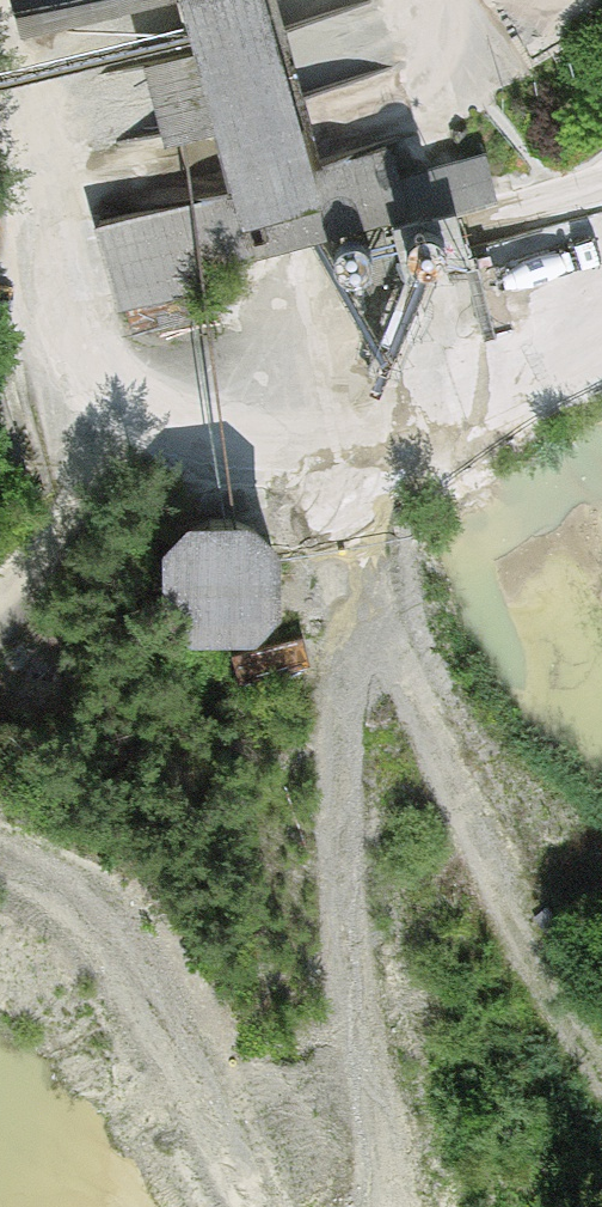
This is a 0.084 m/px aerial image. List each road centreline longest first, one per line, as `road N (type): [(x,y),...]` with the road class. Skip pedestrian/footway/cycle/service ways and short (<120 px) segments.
road 1 (track): [(0,17),(39,127),(53,363),(180,448),(351,447),(511,371),(601,309)]
road 2 (track): [(601,1066),(540,962),(377,623),(351,447)]
road 3 (track): [(398,1206),(349,1001),(336,684),(377,623)]
road 4 (track): [(0,871),(114,923),(303,1206)]

